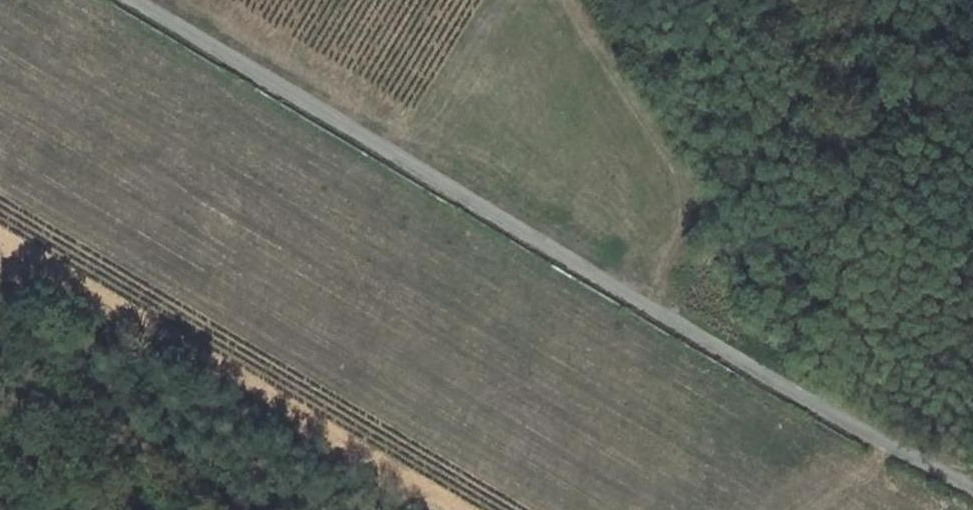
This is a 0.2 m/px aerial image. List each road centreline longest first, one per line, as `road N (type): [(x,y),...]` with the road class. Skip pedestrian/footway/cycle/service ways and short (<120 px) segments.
road 1 (unclassified): [(972,487),(800,395),(134,0)]
road 2 (track): [(504,0),(413,132),(393,131),(179,0)]
road 3 (track): [(644,302),(691,232),(694,210),(569,0)]

